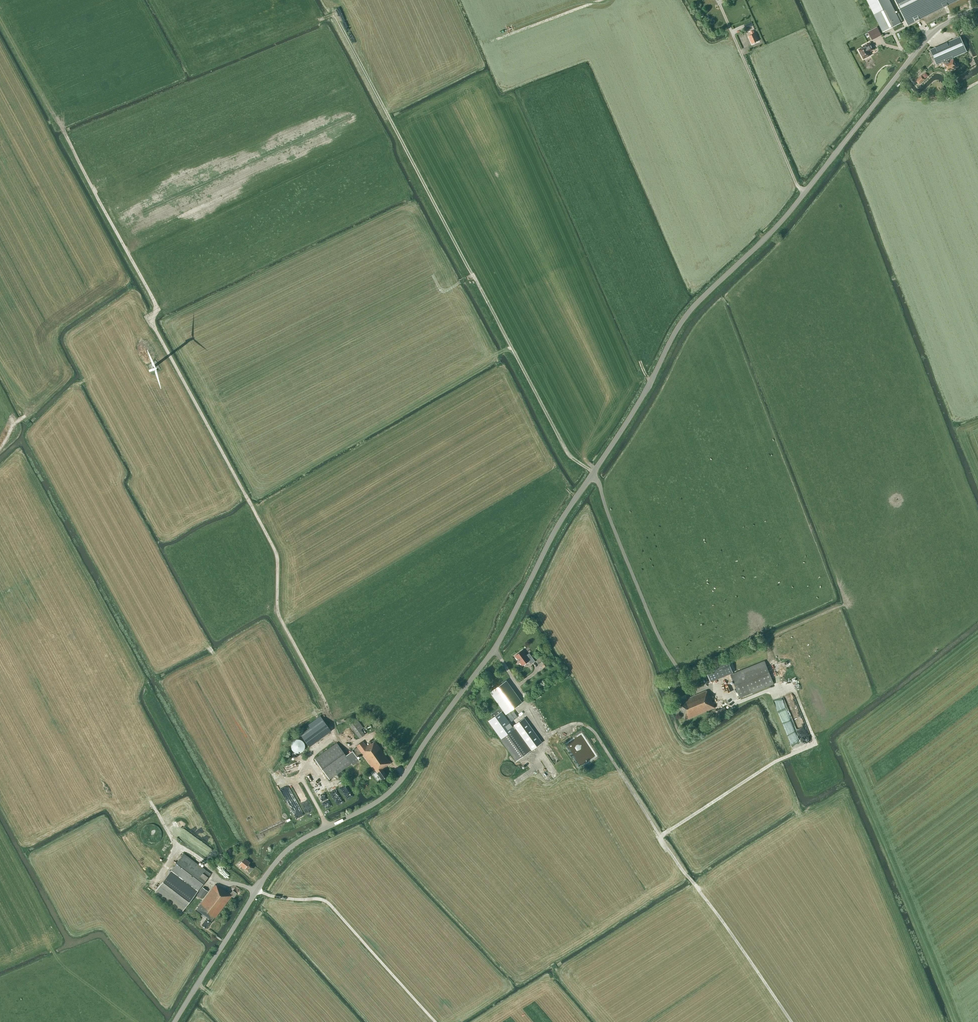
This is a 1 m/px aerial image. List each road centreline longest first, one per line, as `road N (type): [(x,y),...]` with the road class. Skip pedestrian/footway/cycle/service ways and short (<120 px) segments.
road 1 (unclassified): [(177,1021),(274,864),(294,845),(382,802),(409,772),(495,649),(556,530),(685,319),(773,232),(924,44),(977,8)]
road 2 (track): [(335,737),(279,615),(276,553),(151,321),(156,308),(60,126)]
road 3 (track): [(542,738),(572,726),(593,734),(789,1021)]
road 4 (track): [(511,346),(335,14),(324,19)]
road 5 (track): [(791,683),(815,743),(659,837)]
road 6 (track): [(255,893),(331,907),(432,1021)]
road 7 (track): [(594,473),(568,455),(511,346)]

